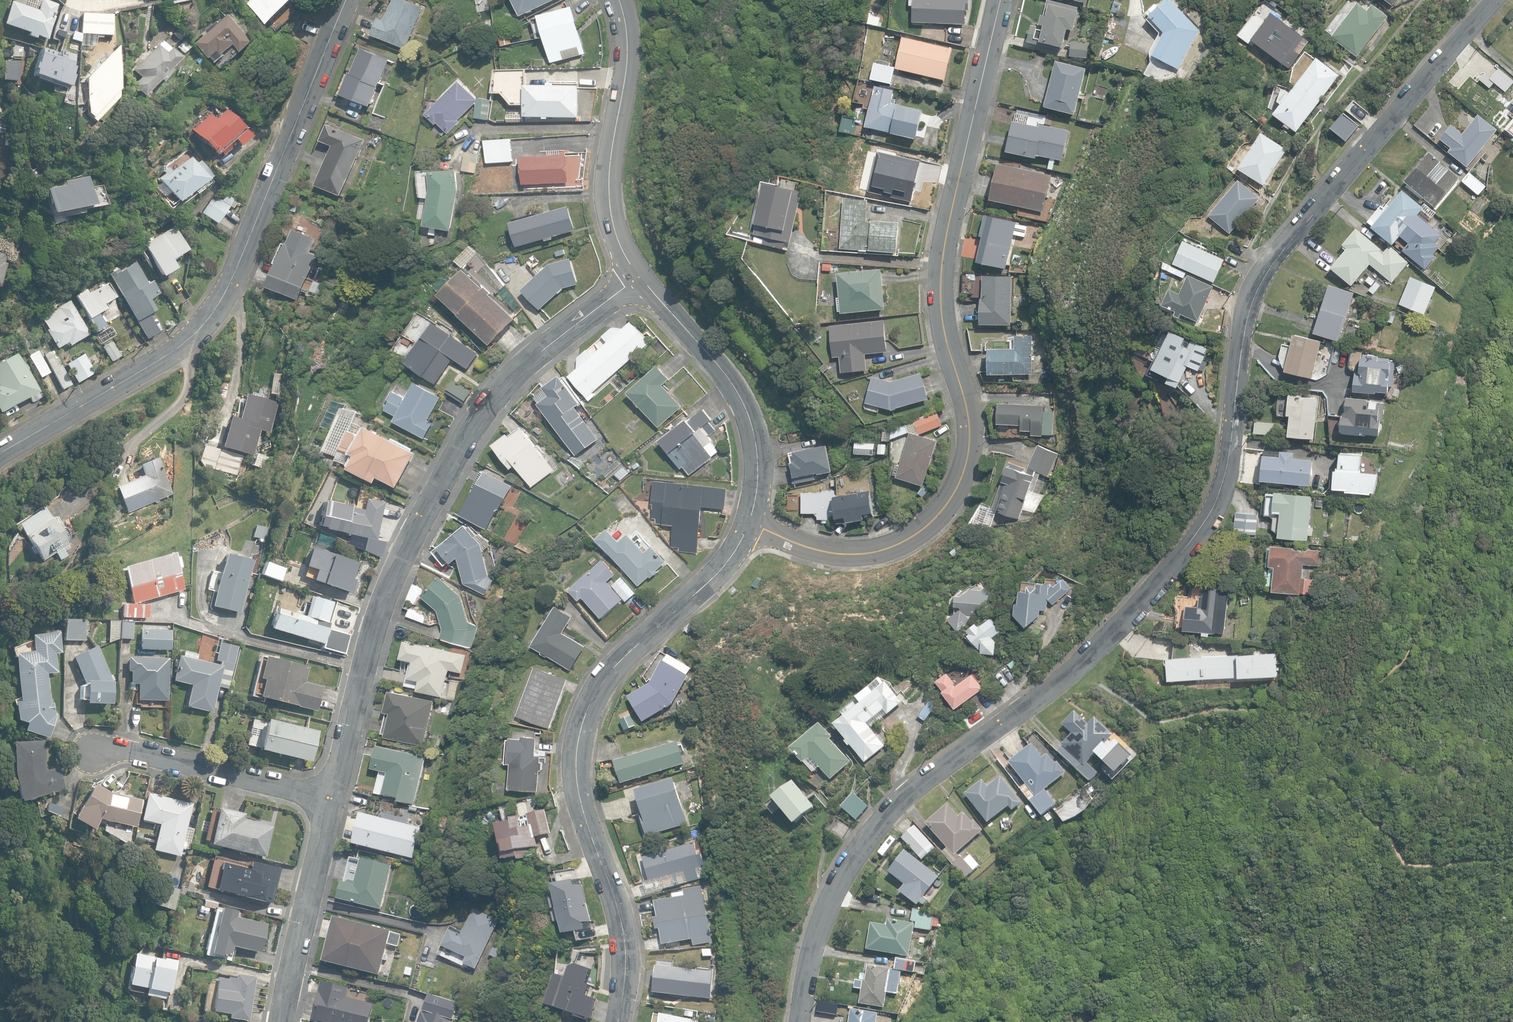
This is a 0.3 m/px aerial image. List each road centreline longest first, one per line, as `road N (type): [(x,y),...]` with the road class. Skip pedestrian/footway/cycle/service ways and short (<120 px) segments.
road 1 (tertiary): [(1494,0),(1263,278),(1243,338),(1226,467),(1200,531),(1076,667),(904,802),(874,836),(819,934),(801,1021)]
road 2 (residential): [(748,522),(816,551),(871,553),(903,544),(959,489),(971,432),(943,329),(942,273),(1001,0)]
road 3 (residential): [(638,276),(552,340),(479,418),(378,610),(333,800)]
road 4 (tertiary): [(346,0),(263,210),(212,313),(168,353),(0,454)]
road 5 (tertiary): [(619,1021),(626,948),(580,797),(581,730),(601,684),(729,558),(748,522)]
road 6 (tertiary): [(748,522),(758,464),(745,406),(638,276)]
road 7 (tertiary): [(638,276),(609,206),(628,44),(619,0)]
road 8 (residential): [(333,800),(121,747),(89,753)]
road 9 (residential): [(333,800),(279,1021)]

